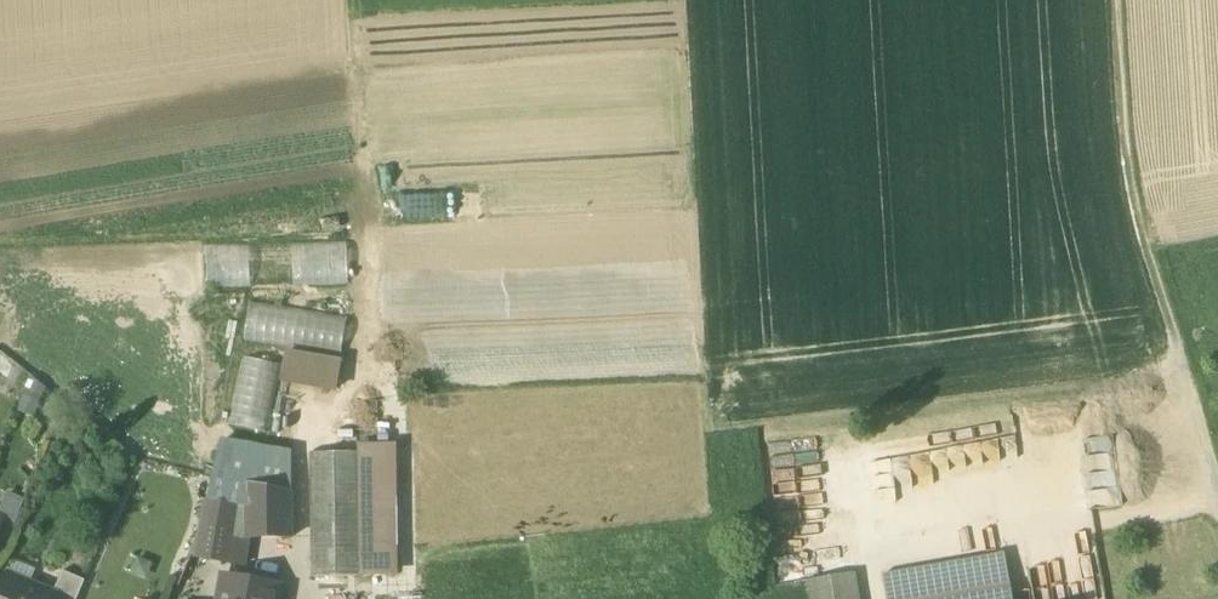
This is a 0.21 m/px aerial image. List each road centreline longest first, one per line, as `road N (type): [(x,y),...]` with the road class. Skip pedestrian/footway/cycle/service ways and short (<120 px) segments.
road 1 (track): [(1217,486),(1127,174),(1116,0)]

